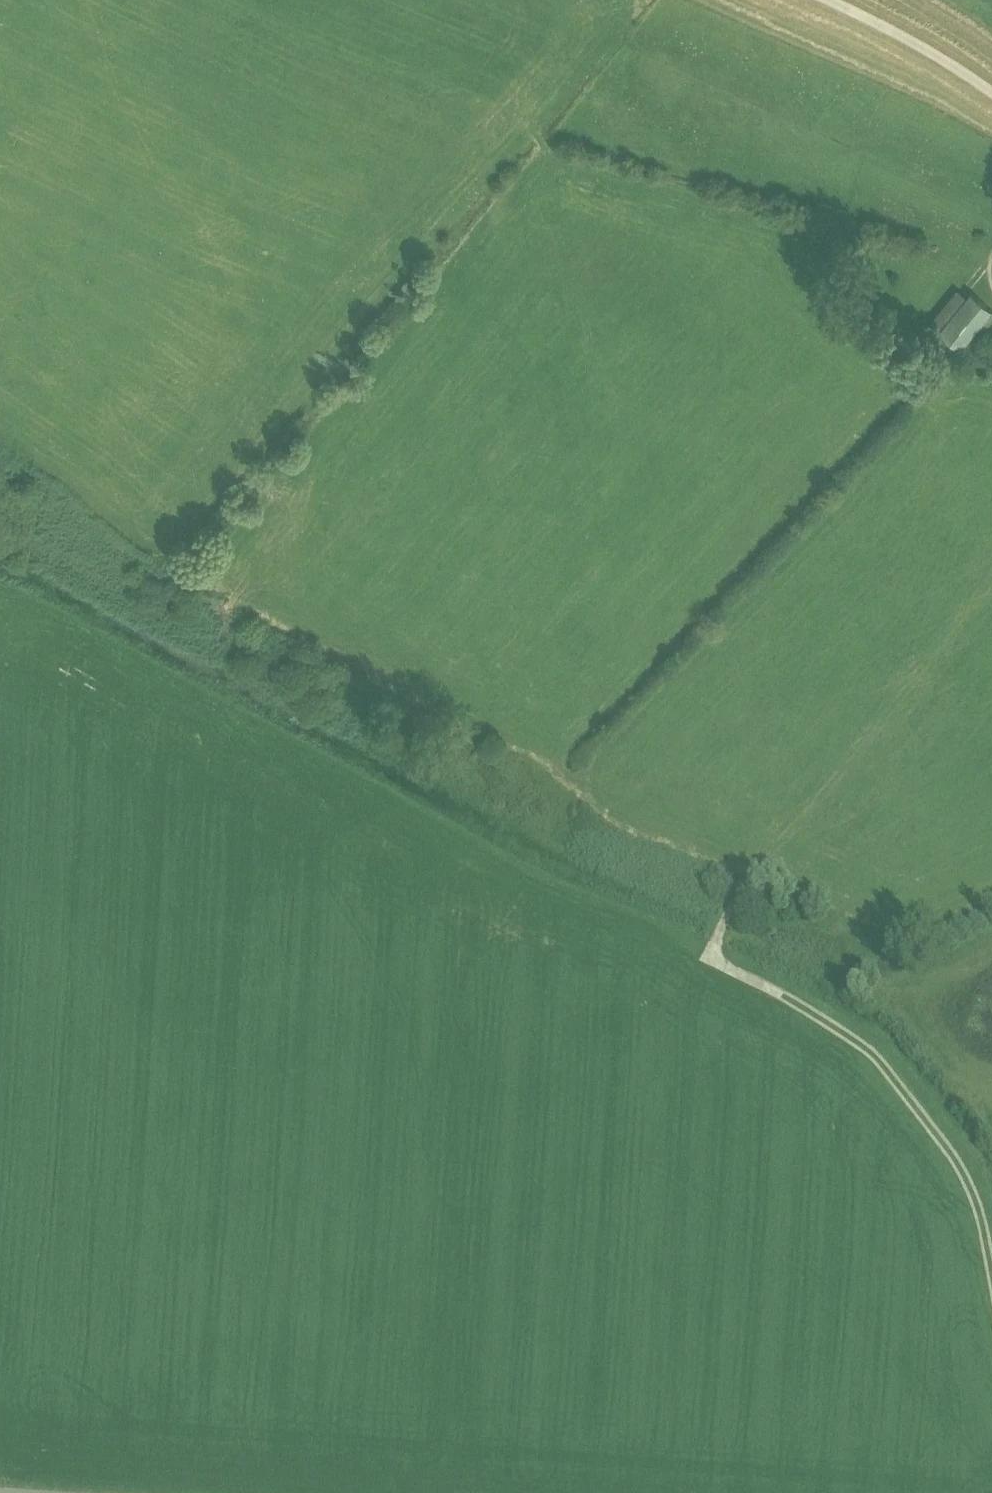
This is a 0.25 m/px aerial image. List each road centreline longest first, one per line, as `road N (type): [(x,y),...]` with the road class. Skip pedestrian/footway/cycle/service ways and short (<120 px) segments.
road 1 (track): [(991,1278),(968,1183),(885,1067),(838,1028),(713,959),(749,874)]
road 2 (track): [(829,0),(991,92)]

